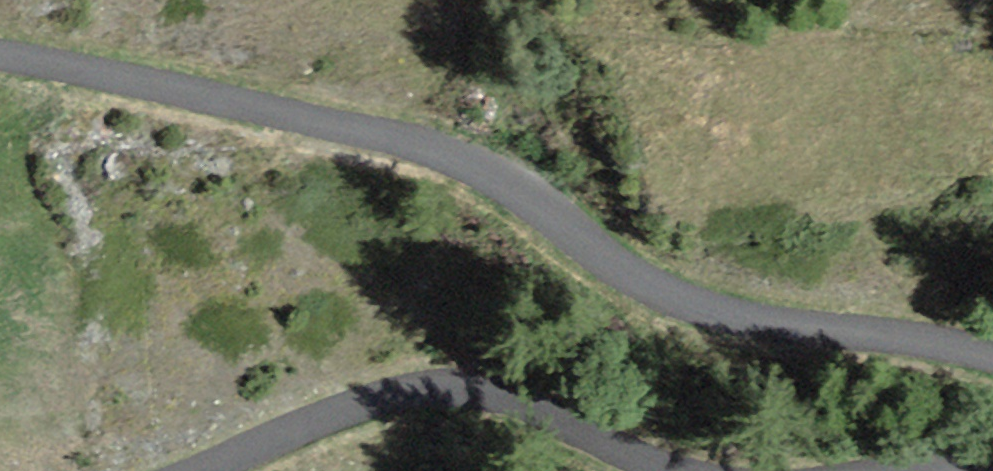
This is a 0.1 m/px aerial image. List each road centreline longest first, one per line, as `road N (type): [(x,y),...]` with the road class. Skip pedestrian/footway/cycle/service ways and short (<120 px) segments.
road 1 (unclassified): [(0,68),(163,98),(429,167),(673,312),(756,335),(992,356)]
road 2 (unclassified): [(665,470),(634,464),(540,406),(451,398),(331,414),(202,470)]

